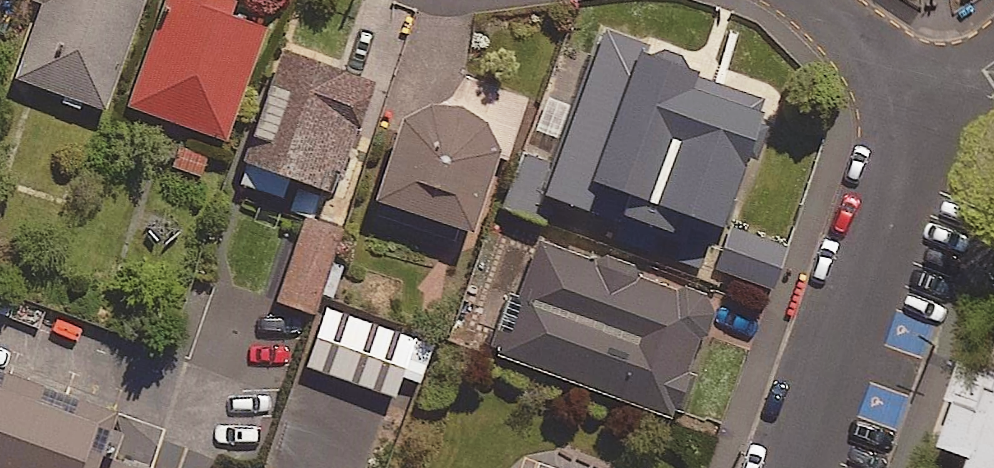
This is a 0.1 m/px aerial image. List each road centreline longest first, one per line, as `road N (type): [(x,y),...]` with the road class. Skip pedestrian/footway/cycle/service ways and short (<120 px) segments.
road 1 (residential): [(798,467),(913,148),(912,105)]
road 2 (residential): [(912,105),(812,0)]

